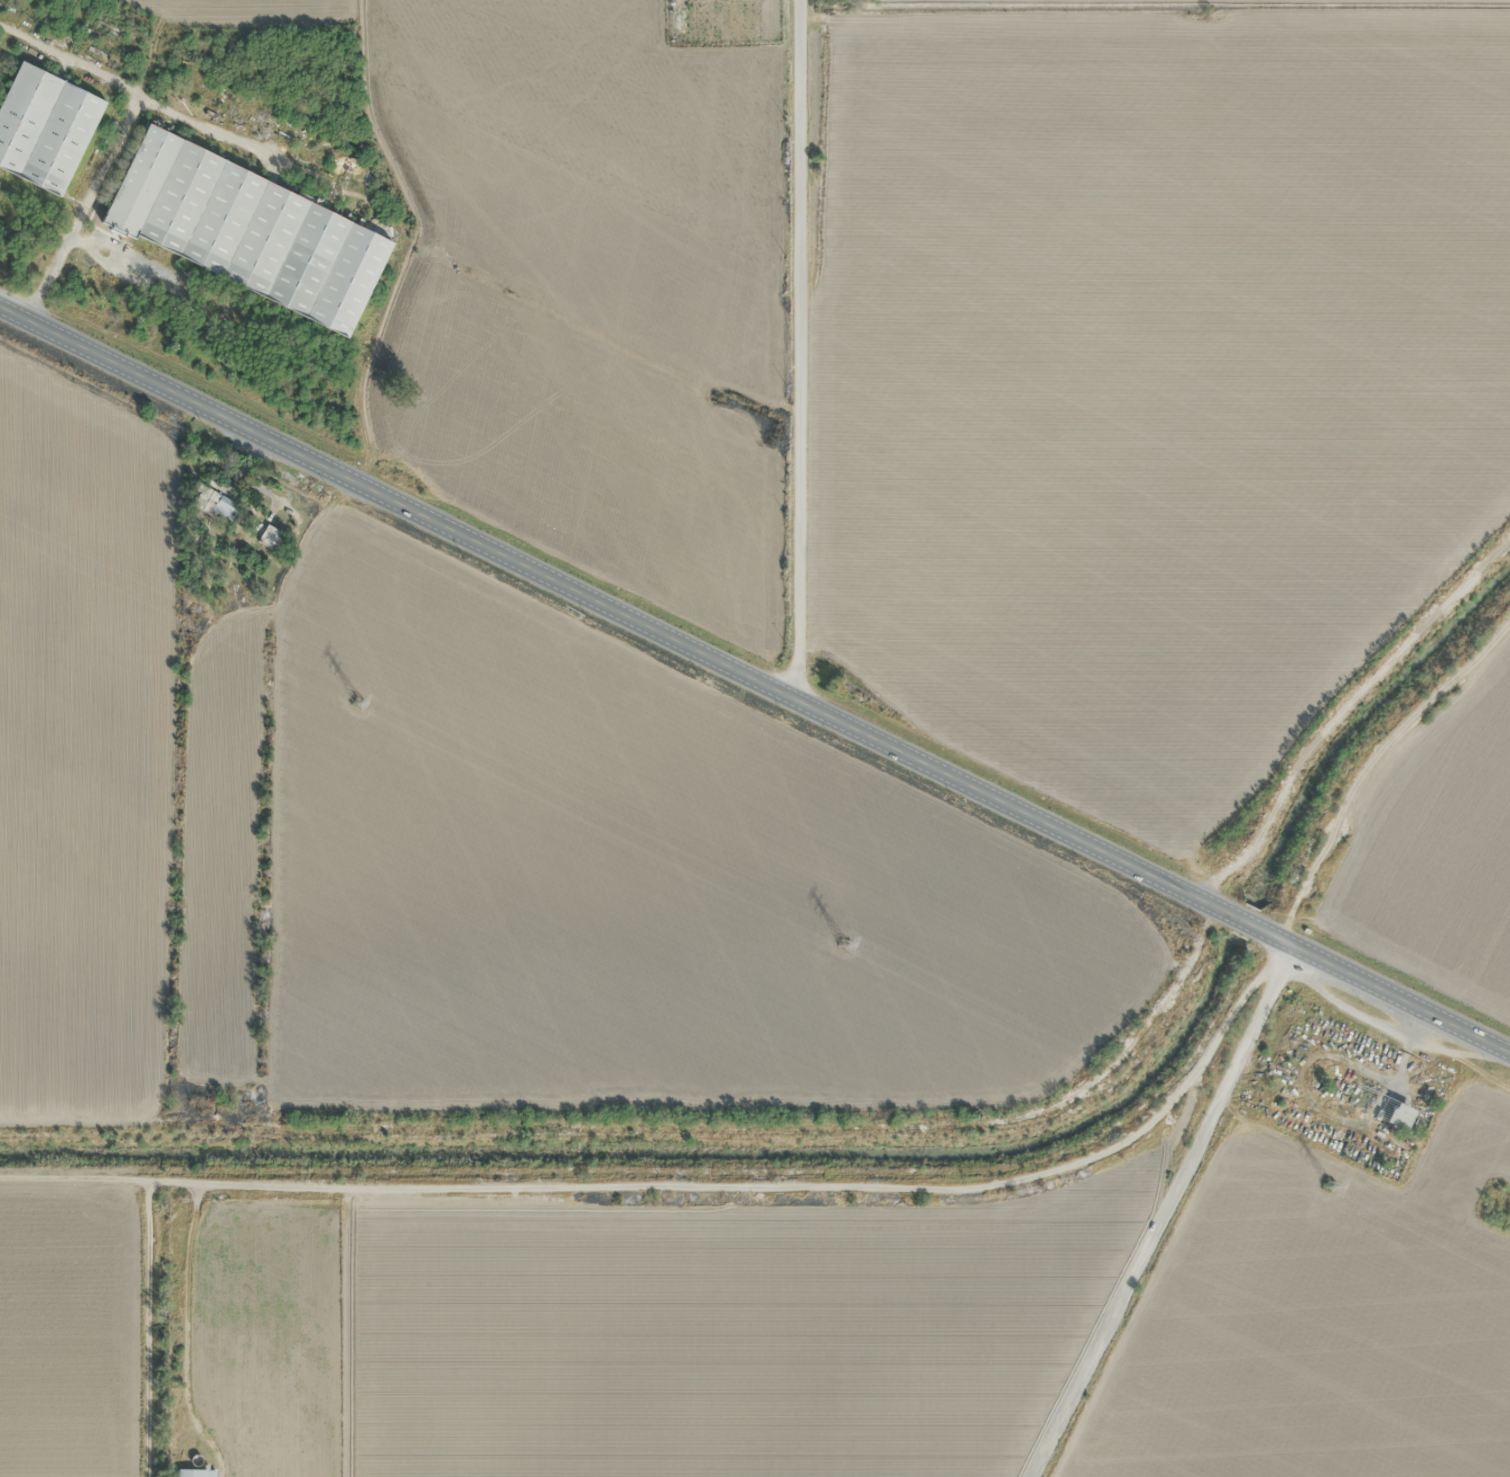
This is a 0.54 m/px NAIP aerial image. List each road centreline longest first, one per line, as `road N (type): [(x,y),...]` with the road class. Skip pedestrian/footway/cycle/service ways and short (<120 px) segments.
road 1 (primary): [(1509,1053),(0,306)]
road 2 (residential): [(799,0),(798,702)]

